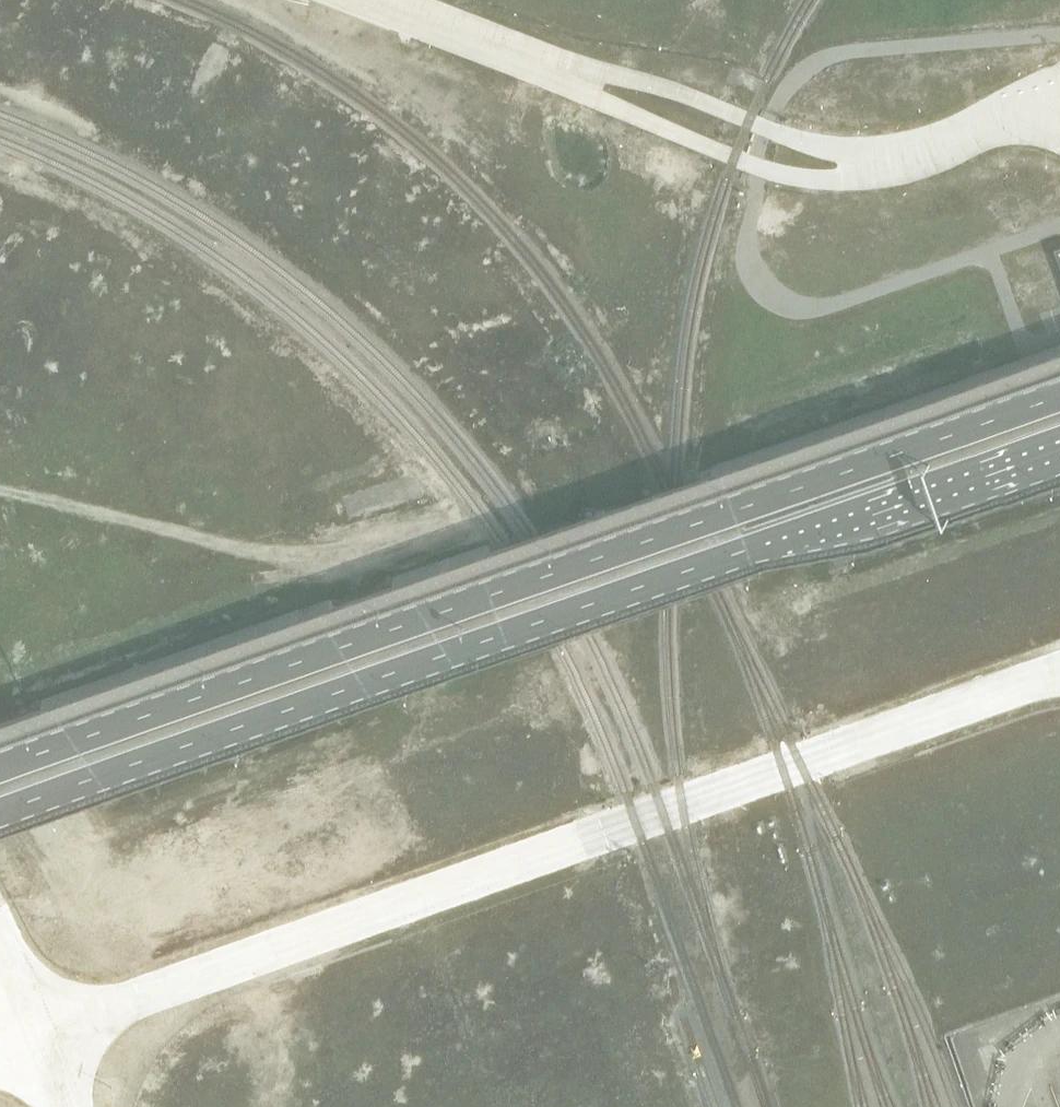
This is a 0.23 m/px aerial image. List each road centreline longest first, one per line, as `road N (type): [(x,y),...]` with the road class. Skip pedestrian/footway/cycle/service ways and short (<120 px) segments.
road 1 (tertiary): [(1059,385),(0,762)]
road 2 (tertiary): [(0,806),(1059,431)]

